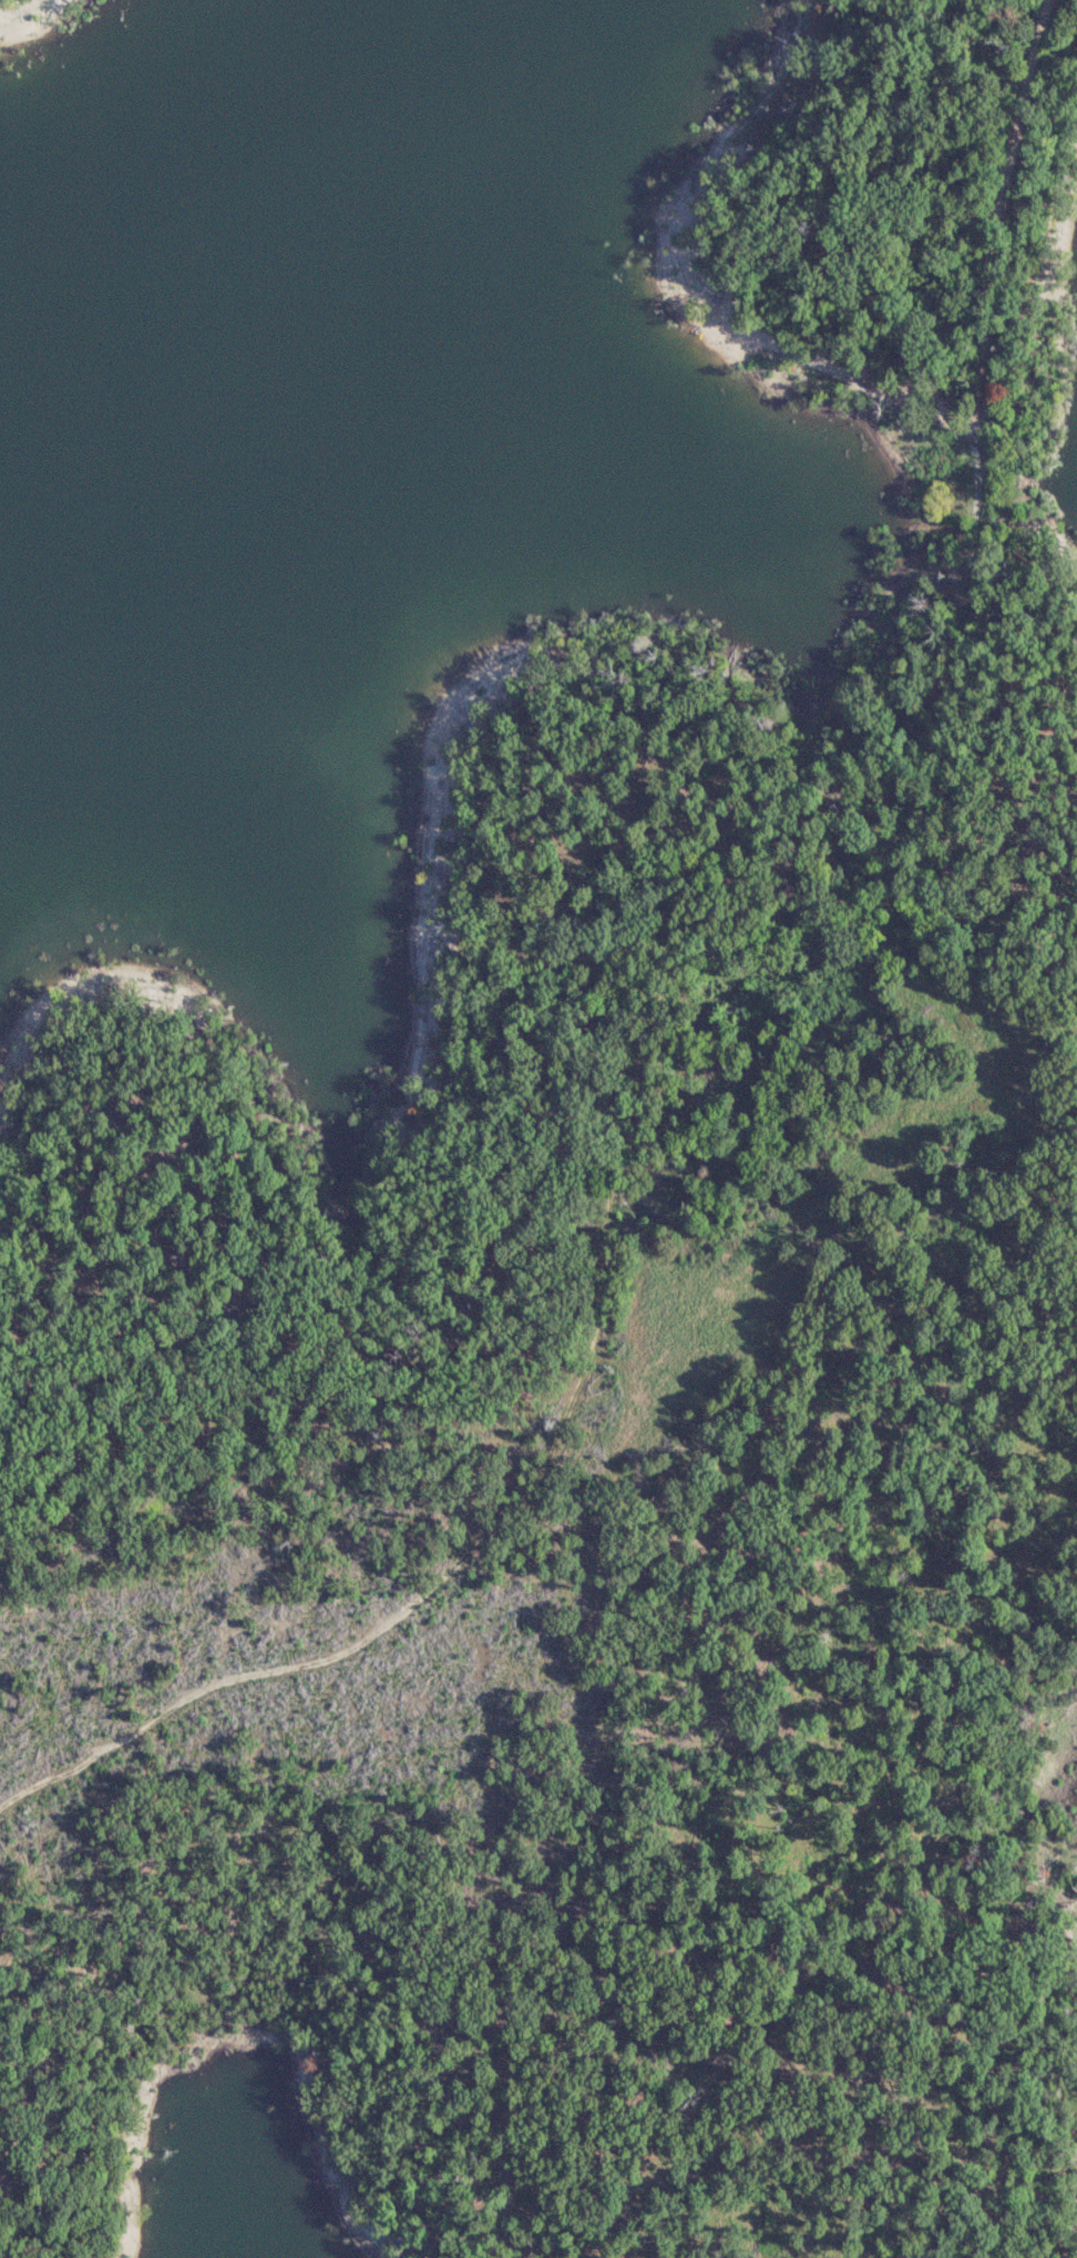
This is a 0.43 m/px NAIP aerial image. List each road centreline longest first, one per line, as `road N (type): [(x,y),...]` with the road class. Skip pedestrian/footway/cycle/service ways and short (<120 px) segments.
road 1 (residential): [(976,489),(970,429),(987,242),(1045,0)]
road 2 (residential): [(735,343),(742,351),(697,356),(691,339),(704,328),(735,343)]

